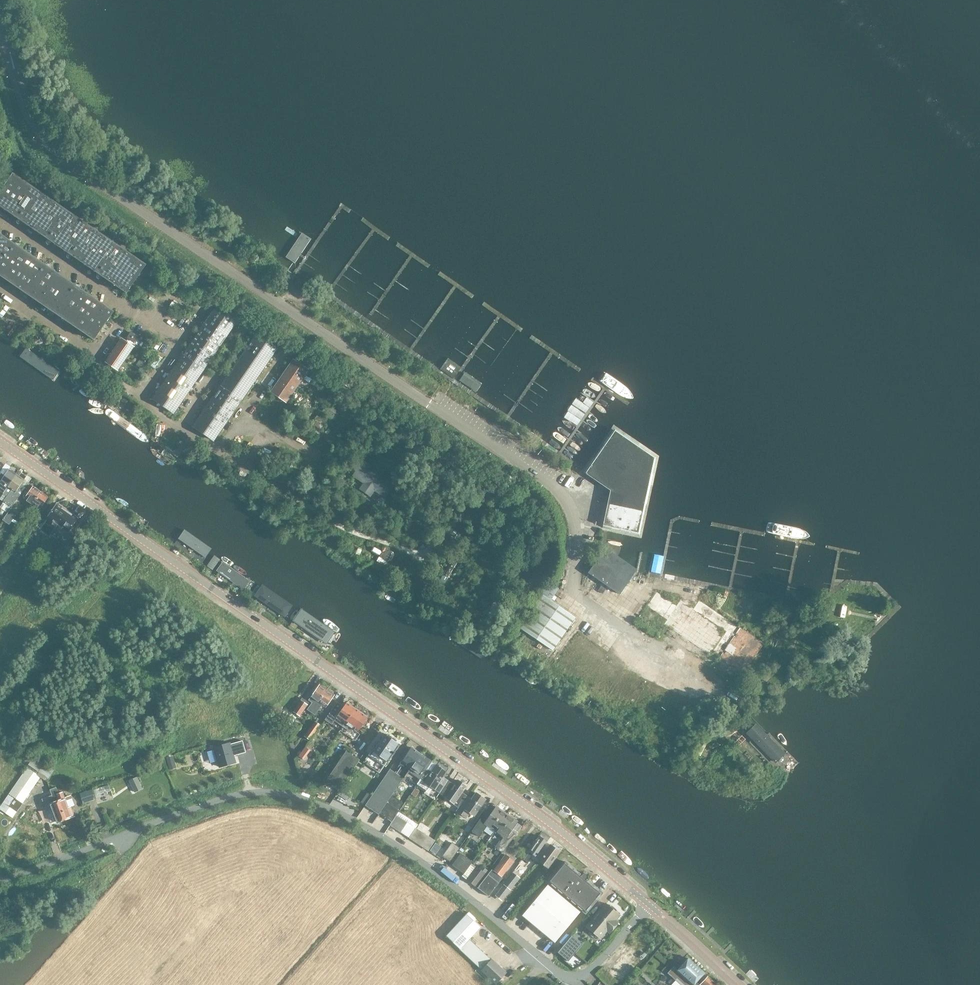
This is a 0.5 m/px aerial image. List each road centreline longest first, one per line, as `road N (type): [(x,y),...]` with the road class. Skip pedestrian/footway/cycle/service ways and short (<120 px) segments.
road 1 (unclassified): [(733,699),(575,591),(574,519),(544,479),(47,143),(0,30)]
road 2 (tertiary): [(649,902),(490,779),(0,441)]
road 3 (unclassified): [(649,902),(573,979),(377,832),(304,799),(268,792),(212,802),(0,881)]
road 4 (tertiary): [(739,984),(649,902)]

